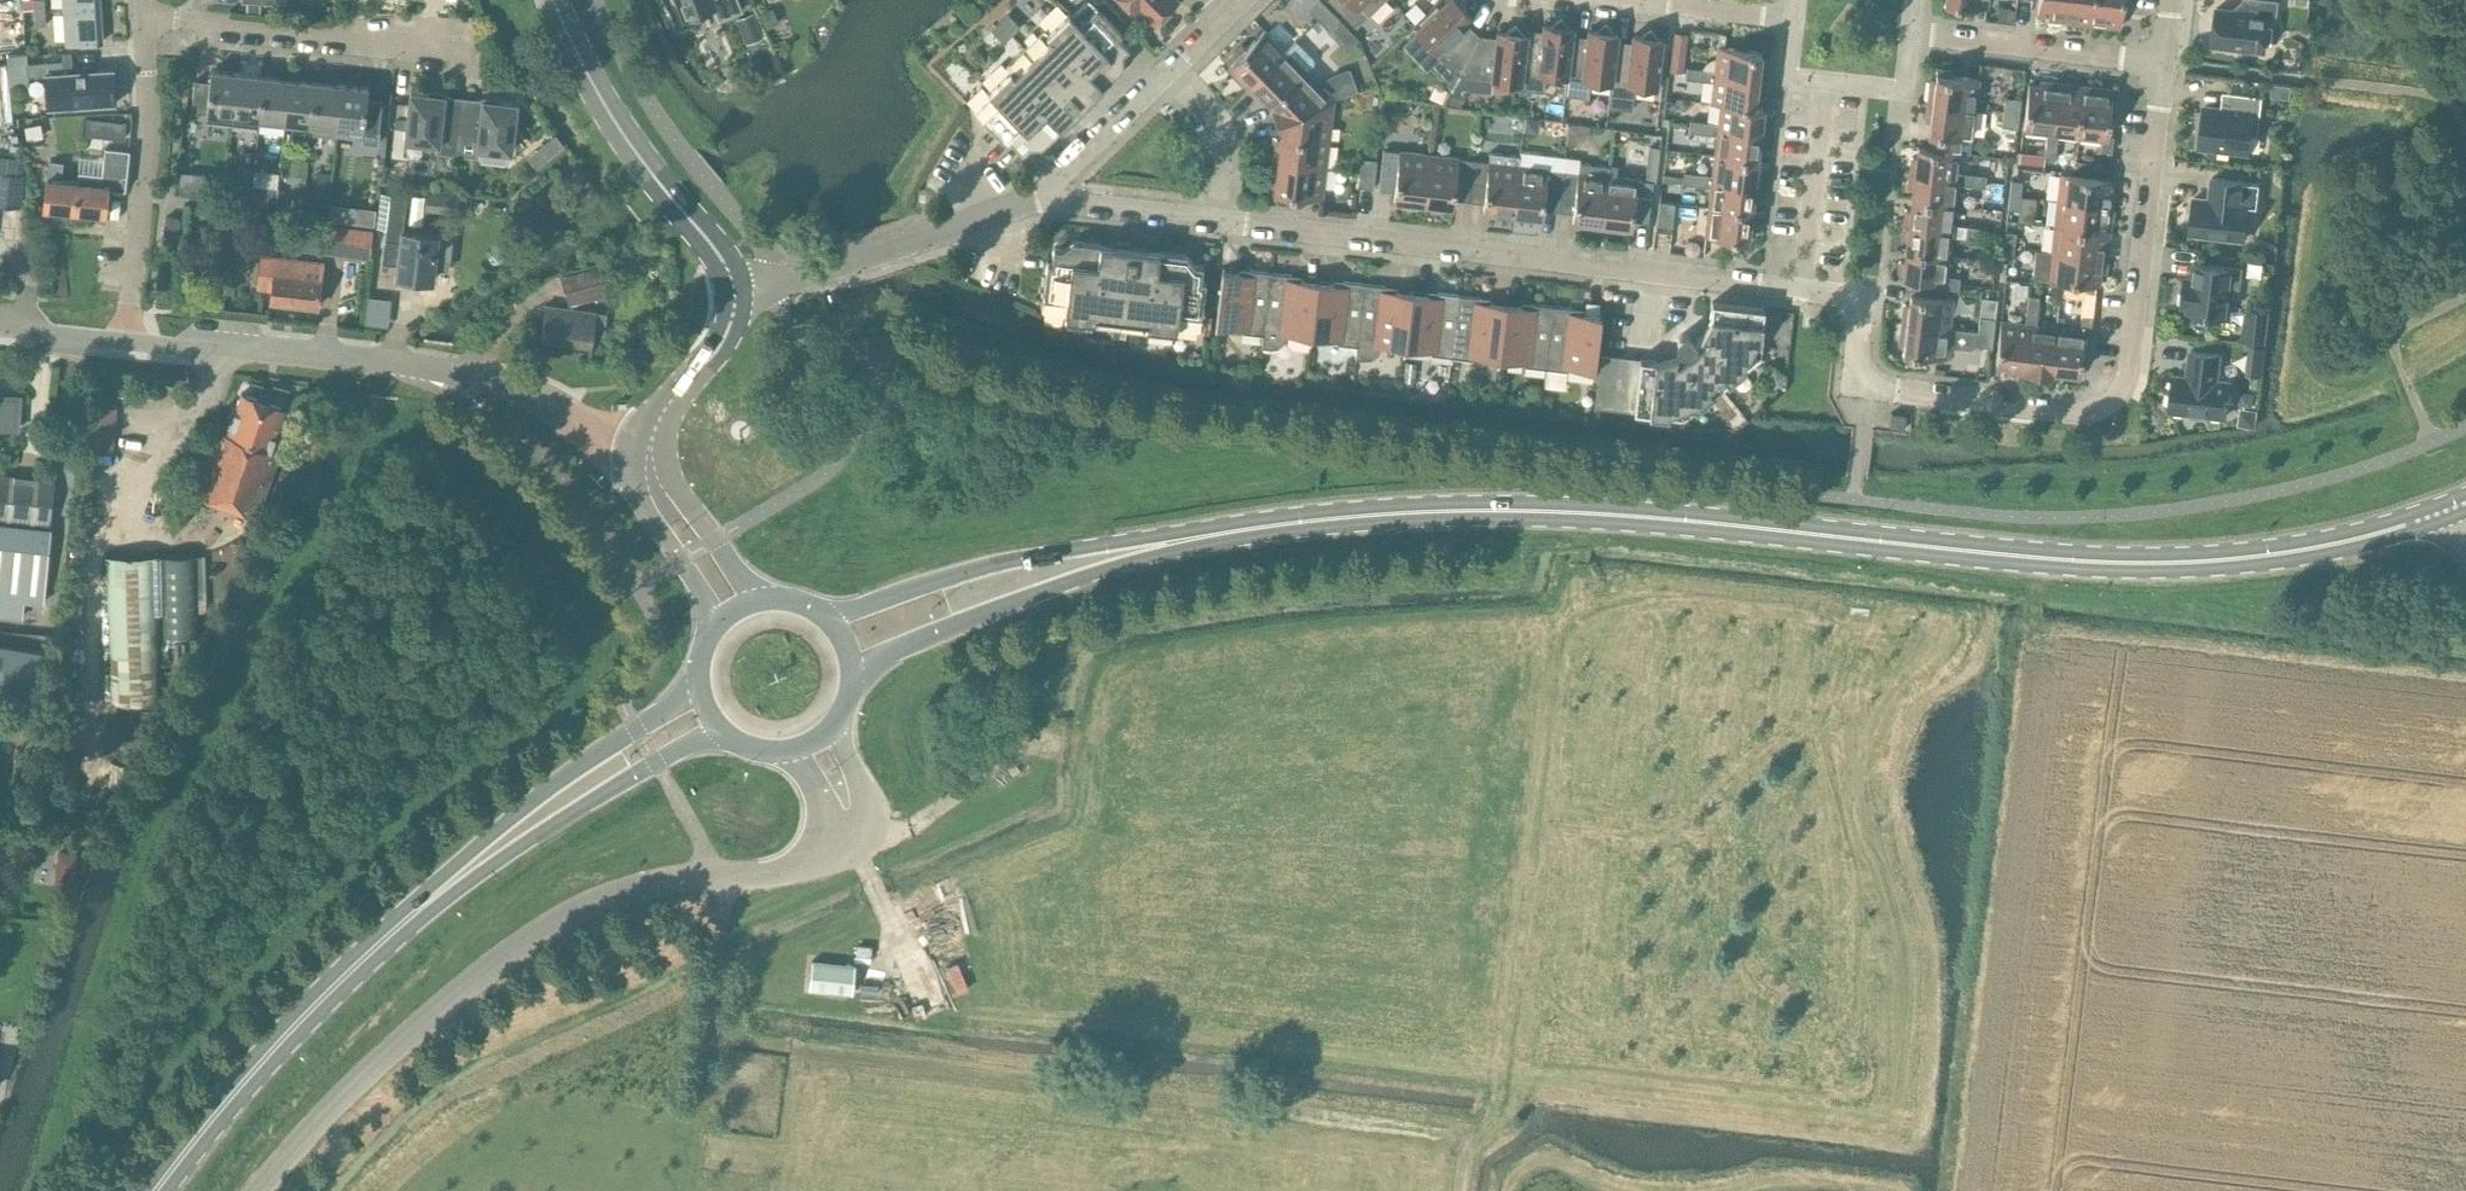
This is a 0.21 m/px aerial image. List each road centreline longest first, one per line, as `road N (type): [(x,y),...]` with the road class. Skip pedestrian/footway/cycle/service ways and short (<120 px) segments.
road 1 (track): [(708,1036),(1453,1129),(1486,1126),(1504,1101),(1586,512)]
road 2 (secondary): [(1211,535),(1380,515),(1540,510),(2160,564),(2312,550),(2456,507)]
road 3 (residential): [(1804,291),(1867,298),(1857,387),(2071,413),(2112,402),(2131,366),(2162,65)]
road 4 (unclassified): [(257,1190),(388,1052),(564,918),(637,888),(776,873),(825,856)]
road 5 (residential): [(1217,222),(1804,291)]
road 6 (residential): [(650,450),(474,379),(126,339)]
road 7 (secondary): [(1211,535),(1015,559),(827,619)]
road 8 (secondary): [(854,677),(899,647),(1211,535)]
road 9 (secondary): [(699,676),(676,701),(470,855),(408,921)]
road 10 (secondary): [(408,921),(720,729)]
road 11 (secondary): [(160,1190),(223,1112),(408,921)]
road 12 (tertiary): [(735,295),(721,256),(596,91),(555,0)]
road 13 (residential): [(147,25),(473,55)]
road 14 (residential): [(735,295),(821,275),(1037,201)]
road 15 (residential): [(126,339),(148,145),(147,25)]
road 16 (residential): [(1908,37),(2162,65)]
road 17 (track): [(719,876),(721,925),(697,1095)]
road 18 (residential): [(1804,291),(1827,85)]
road 19 (residential): [(1791,23),(1590,0)]
road 20 (tertiary): [(650,450),(658,421),(724,342),(735,295)]
road 21 (residential): [(1037,201),(1217,222)]
road 22 (residential): [(1166,76),(1037,201)]
road 23 (tertiary): [(768,600),(746,585),(695,510),(651,479)]
road 24 (unclassified): [(825,856),(854,846),(862,822),(846,710)]
road 25 (tertiary): [(651,479),(659,526),(720,624)]
road 26 (residential): [(1166,76),(1214,138),(1217,222)]
road 27 (residential): [(1827,85),(1902,93),(1908,37)]
road 28 (residential): [(126,339),(0,323)]

